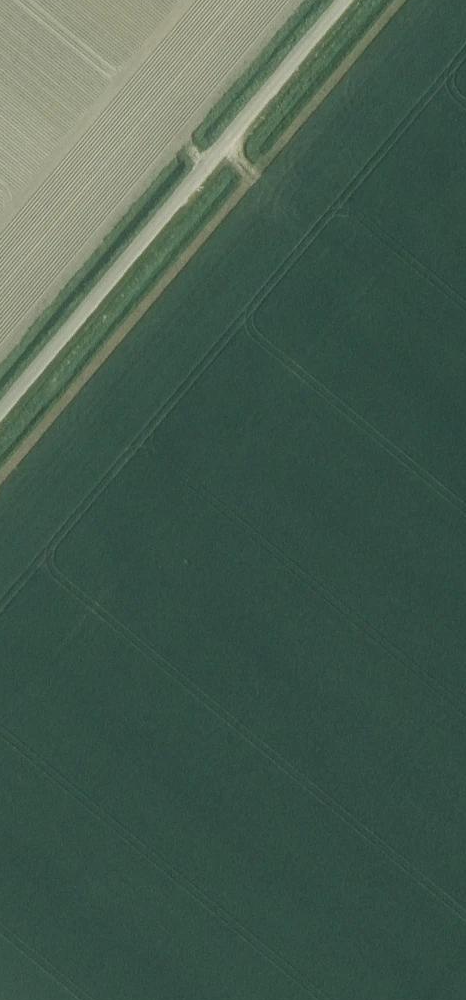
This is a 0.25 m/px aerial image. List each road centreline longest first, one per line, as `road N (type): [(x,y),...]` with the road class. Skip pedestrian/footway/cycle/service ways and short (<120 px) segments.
road 1 (unclassified): [(0,415),(347,0)]

